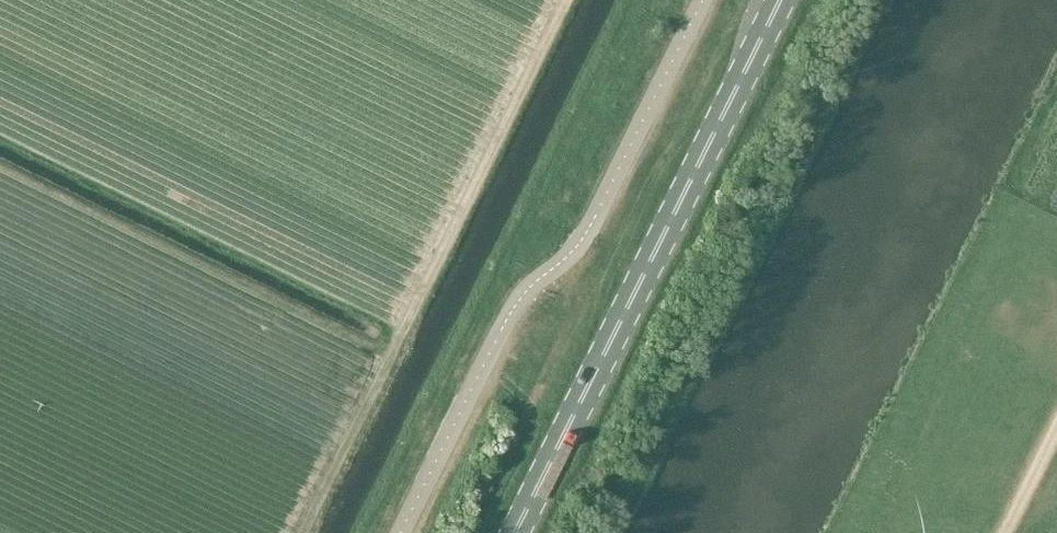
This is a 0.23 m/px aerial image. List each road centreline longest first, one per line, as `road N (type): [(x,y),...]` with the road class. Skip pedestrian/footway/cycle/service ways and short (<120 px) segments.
road 1 (unclassified): [(400,532),(513,309),(588,230),(703,0)]
road 2 (primary): [(515,532),(781,0)]
road 3 (track): [(303,532),(567,0)]

